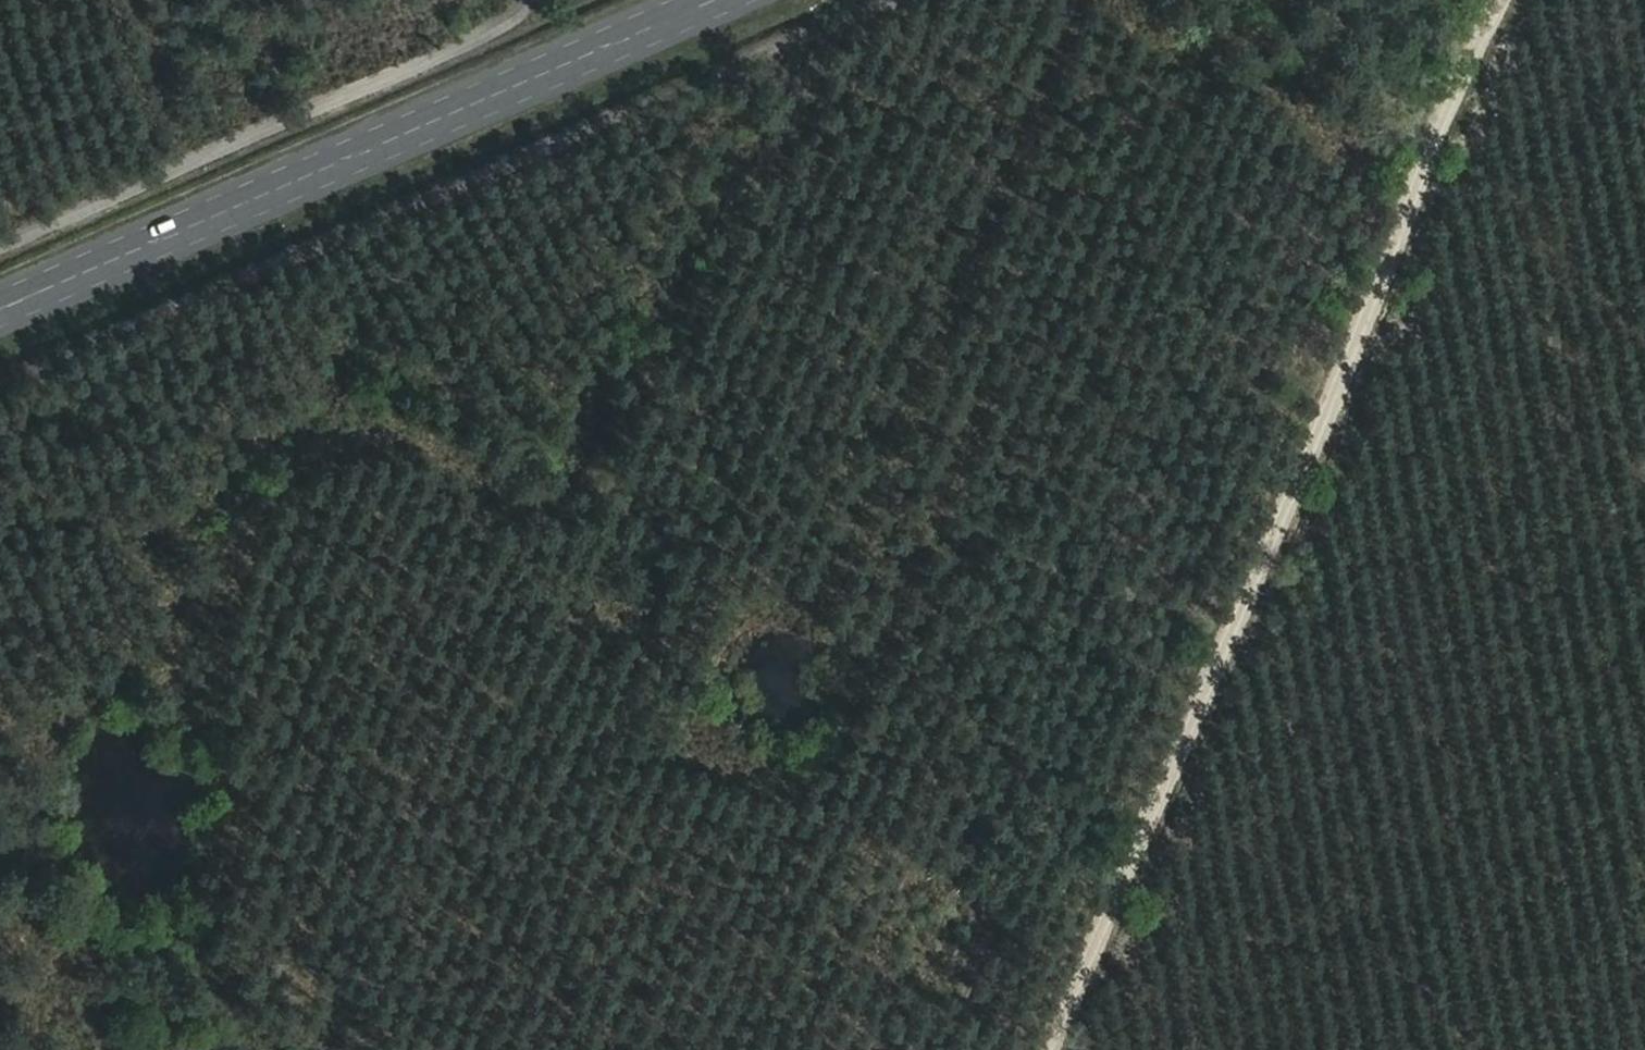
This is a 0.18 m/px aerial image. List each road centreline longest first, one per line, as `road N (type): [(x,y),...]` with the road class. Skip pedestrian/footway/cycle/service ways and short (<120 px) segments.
road 1 (track): [(1513,0),(1060,1049)]
road 2 (secondary): [(714,0),(0,309)]

